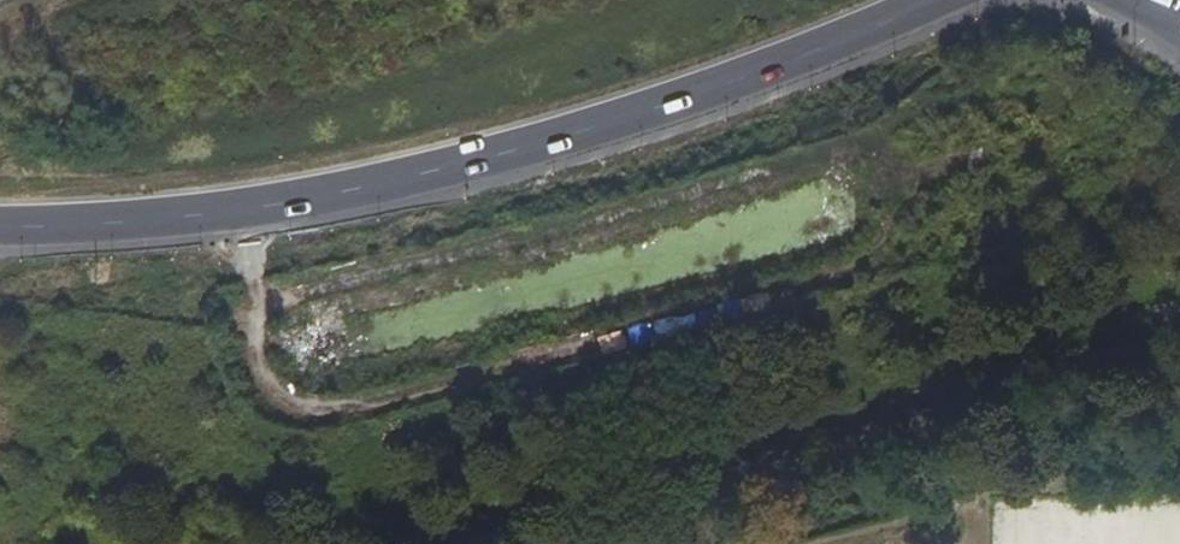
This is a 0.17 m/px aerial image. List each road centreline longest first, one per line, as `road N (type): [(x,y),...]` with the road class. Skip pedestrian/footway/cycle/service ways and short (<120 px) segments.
road 1 (primary): [(0,223),(116,222),(403,182),(842,46),(947,0)]

